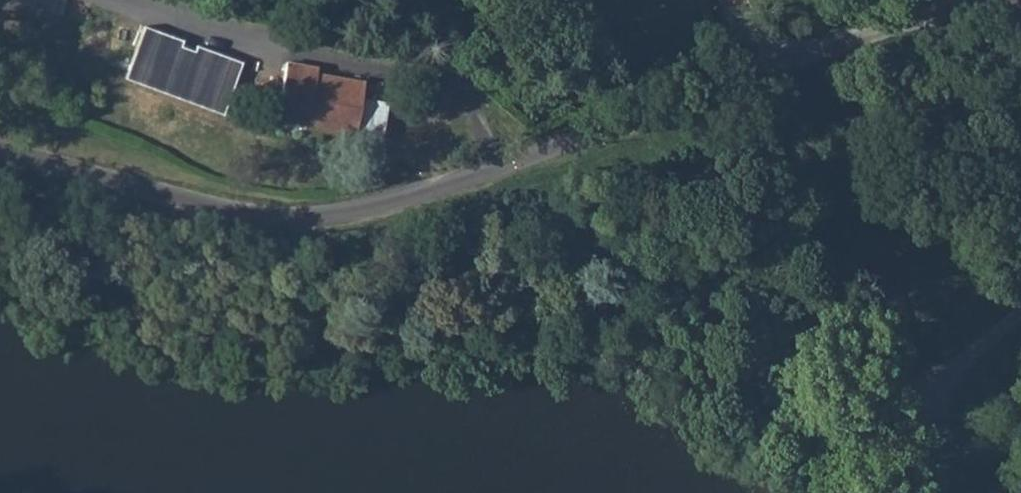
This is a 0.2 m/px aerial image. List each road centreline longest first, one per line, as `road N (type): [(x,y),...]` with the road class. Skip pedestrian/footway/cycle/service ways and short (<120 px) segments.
road 1 (residential): [(514,164),(366,214),(298,223),(0,151)]
road 2 (residential): [(989,0),(514,164)]
road 3 (residential): [(137,0),(478,111),(514,164)]
road 4 (track): [(918,382),(970,359),(1020,320)]

